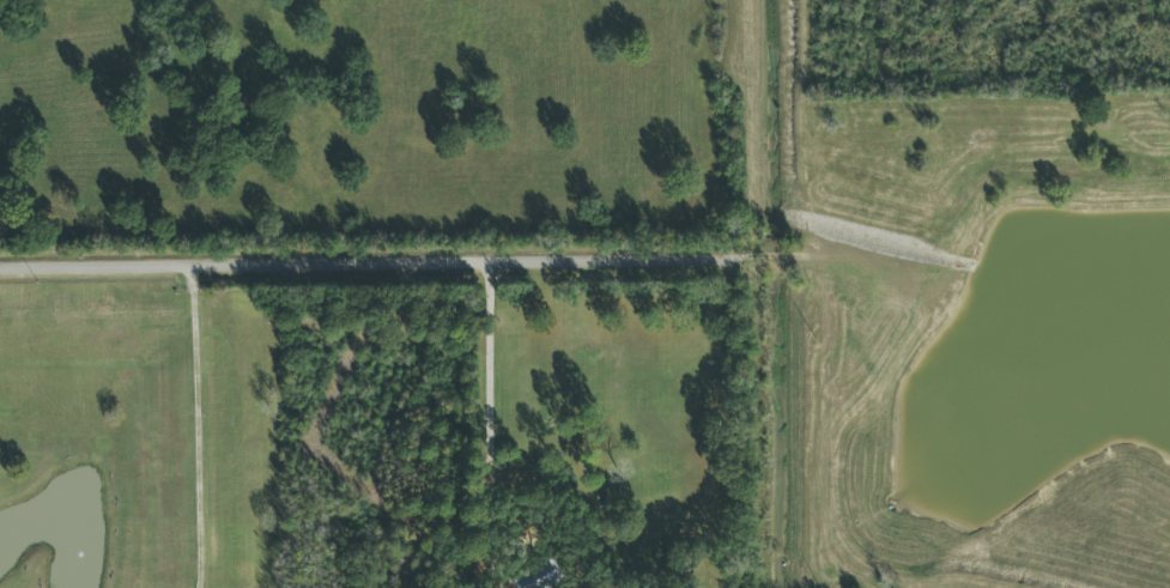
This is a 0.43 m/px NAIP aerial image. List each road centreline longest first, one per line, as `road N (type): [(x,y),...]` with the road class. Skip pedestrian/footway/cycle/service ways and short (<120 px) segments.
road 1 (residential): [(0,268),(765,254)]

